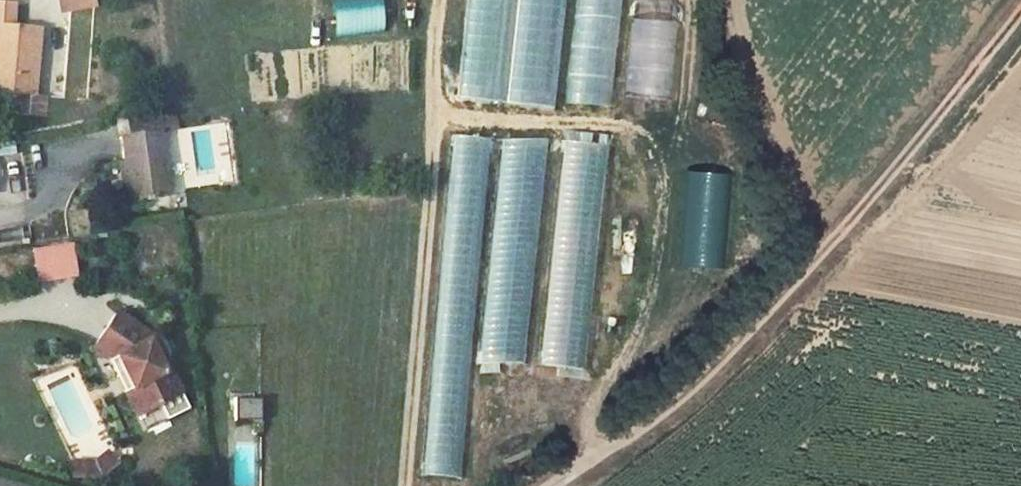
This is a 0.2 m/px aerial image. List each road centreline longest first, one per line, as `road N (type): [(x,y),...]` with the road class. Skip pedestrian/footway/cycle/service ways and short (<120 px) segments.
road 1 (track): [(549,485),(751,345),(1020,20)]
road 2 (track): [(459,0),(412,485)]

